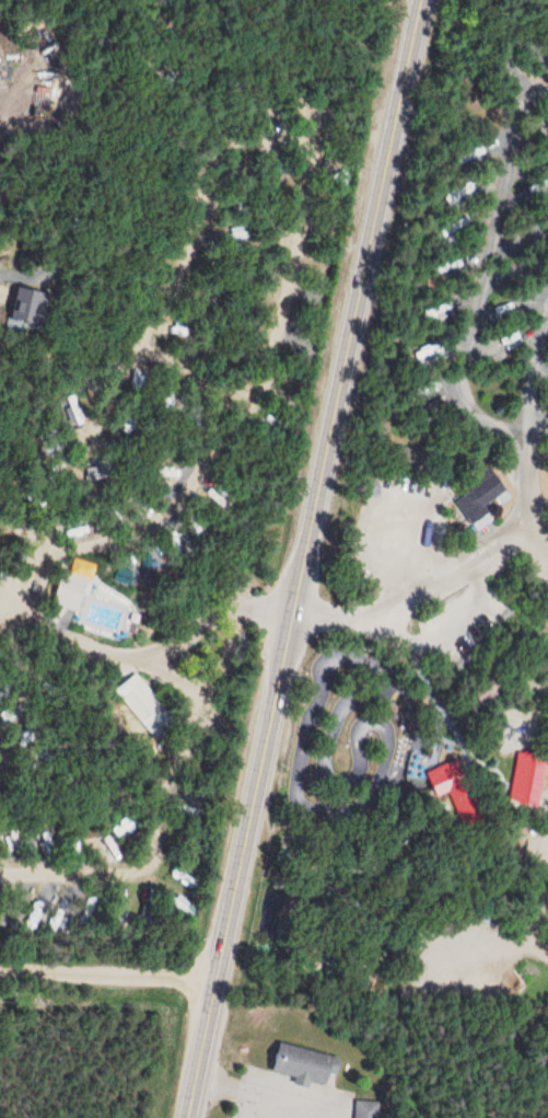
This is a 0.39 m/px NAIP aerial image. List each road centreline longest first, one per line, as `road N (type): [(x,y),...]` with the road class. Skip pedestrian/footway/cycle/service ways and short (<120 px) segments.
road 1 (primary): [(181,1117),(407,0)]
road 2 (residential): [(209,978),(0,967)]

